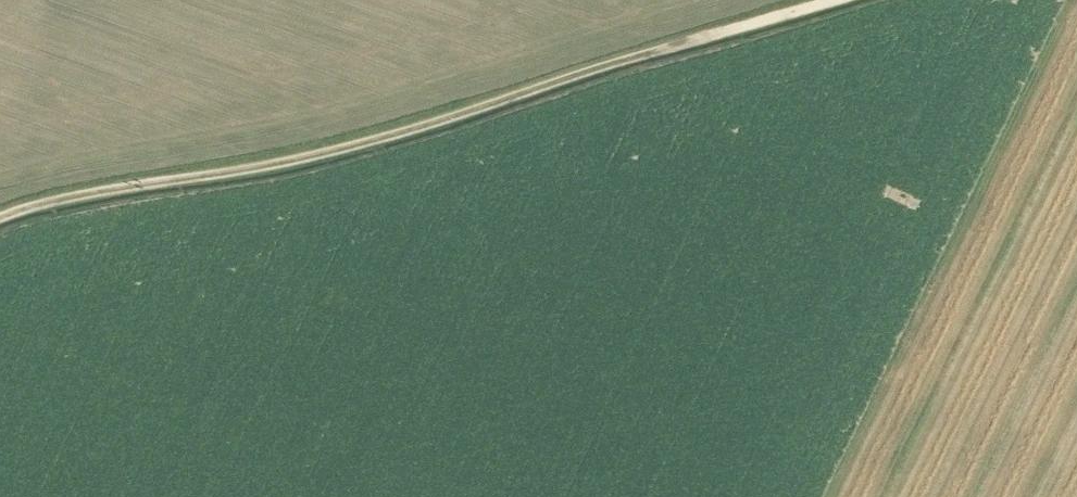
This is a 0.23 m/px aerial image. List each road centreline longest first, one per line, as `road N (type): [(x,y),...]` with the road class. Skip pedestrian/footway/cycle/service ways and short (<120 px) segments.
road 1 (track): [(0,216),(135,185),(270,167),(833,0)]

